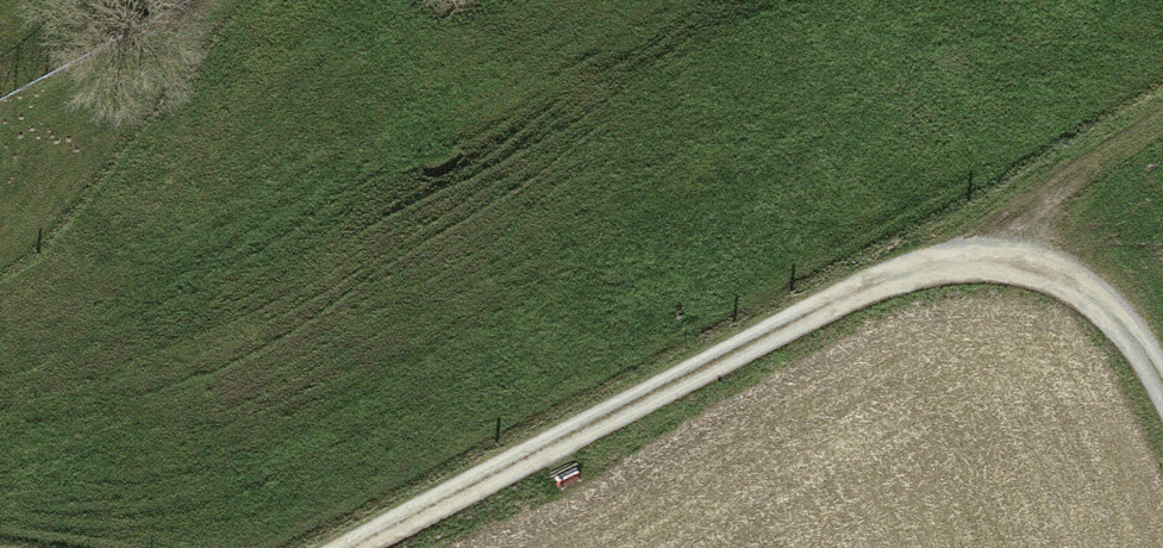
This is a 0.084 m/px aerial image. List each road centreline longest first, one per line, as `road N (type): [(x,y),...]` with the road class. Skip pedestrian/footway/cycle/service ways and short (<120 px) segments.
road 1 (track): [(345,547),(1018,224),(1098,278),(1162,393)]
road 2 (track): [(1018,224),(1162,132)]

